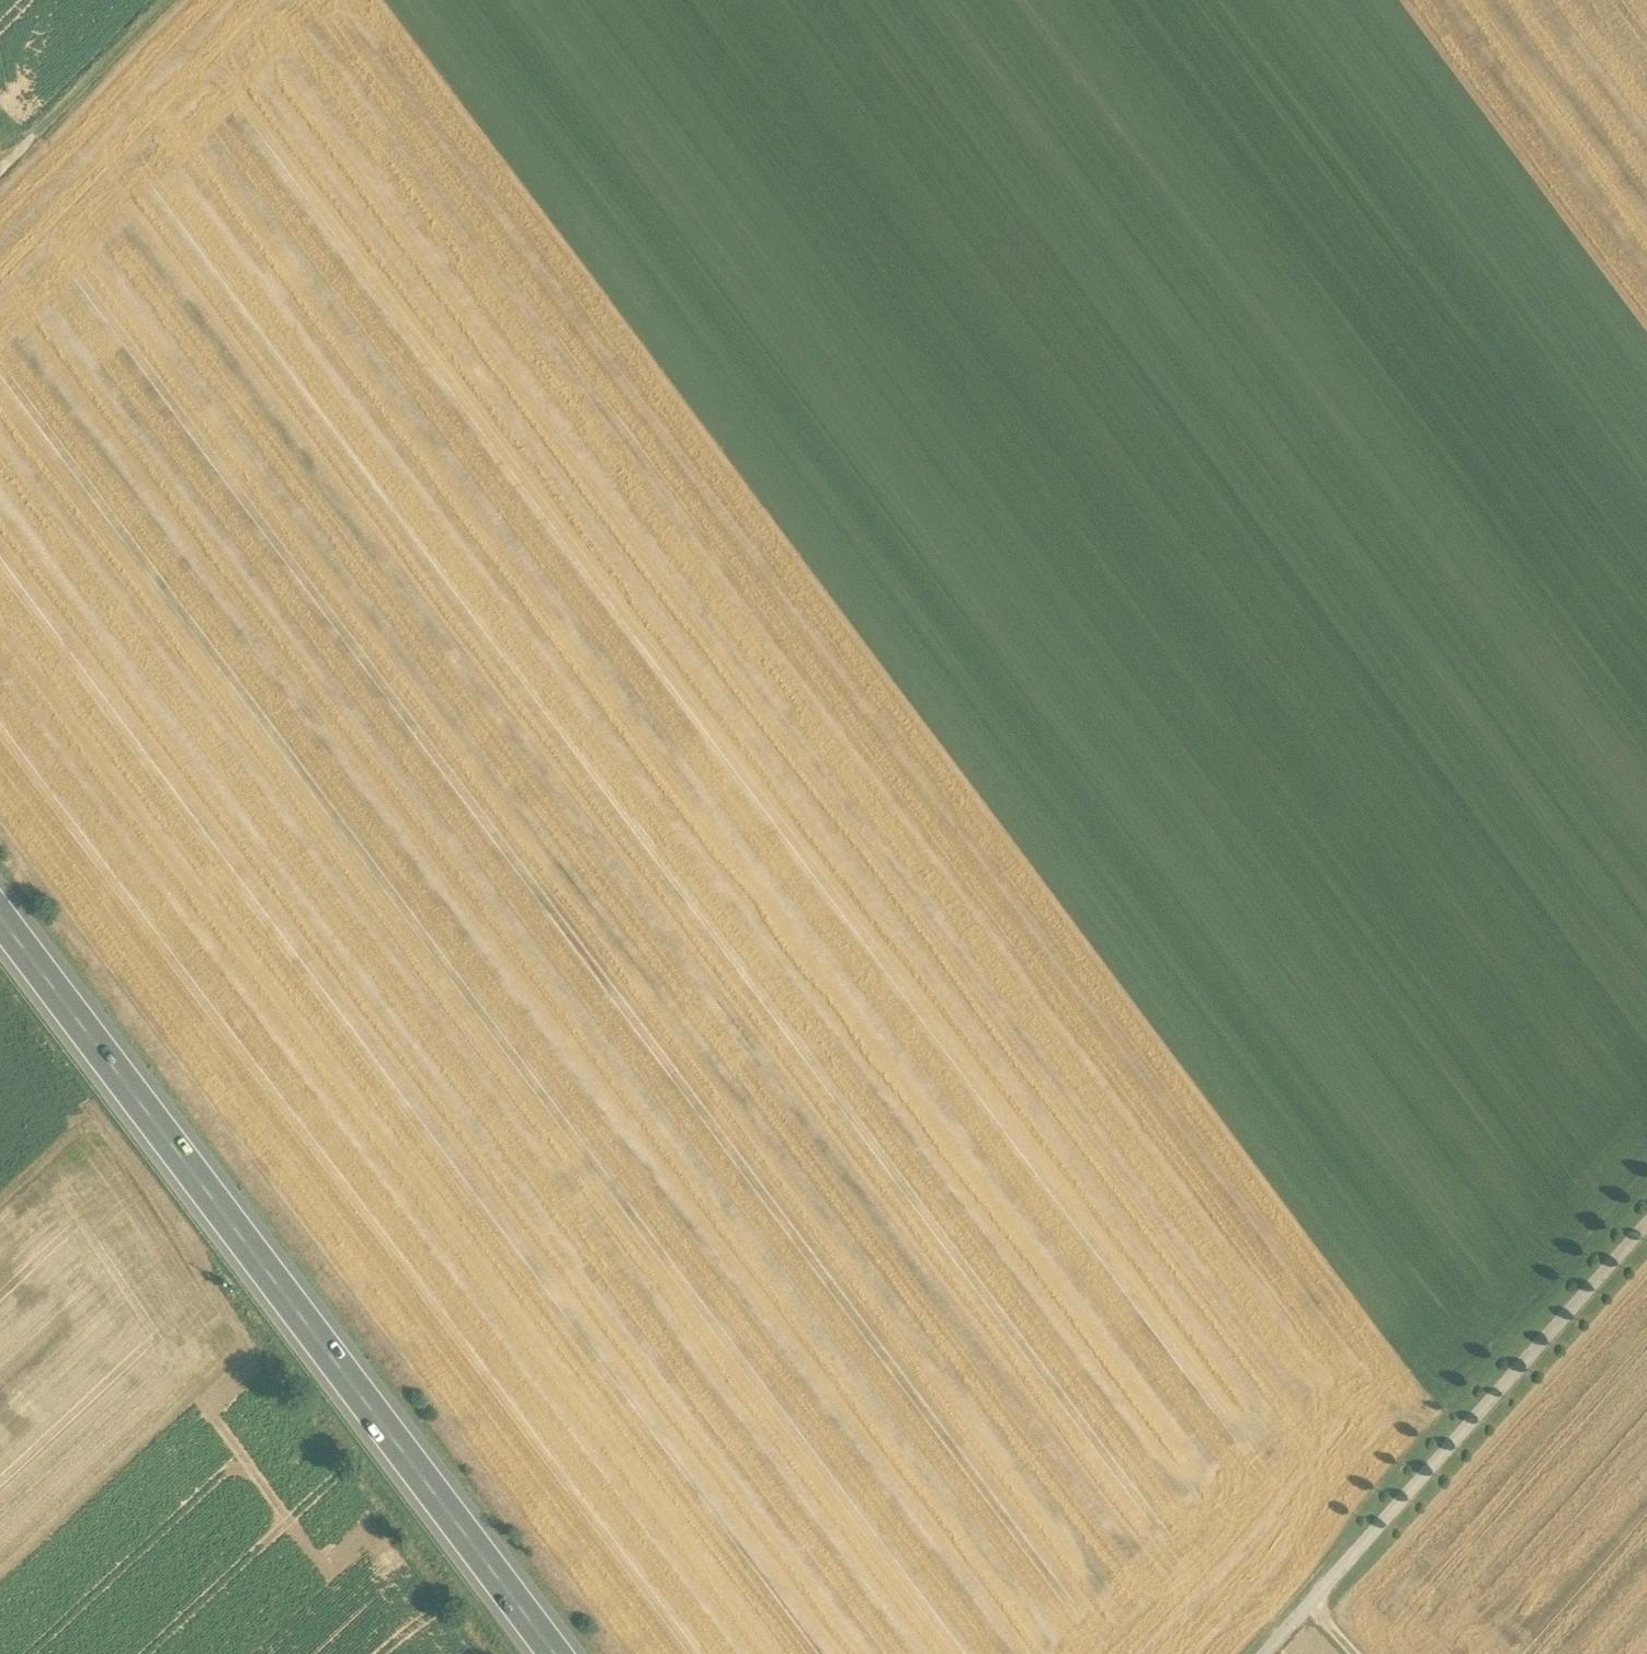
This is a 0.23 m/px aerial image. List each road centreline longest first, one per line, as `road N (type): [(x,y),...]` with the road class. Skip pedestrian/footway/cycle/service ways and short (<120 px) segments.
road 1 (primary): [(557,1653),(0,908)]
road 2 (track): [(1264,1653),(1646,1224)]
road 3 (track): [(0,170),(165,0)]

